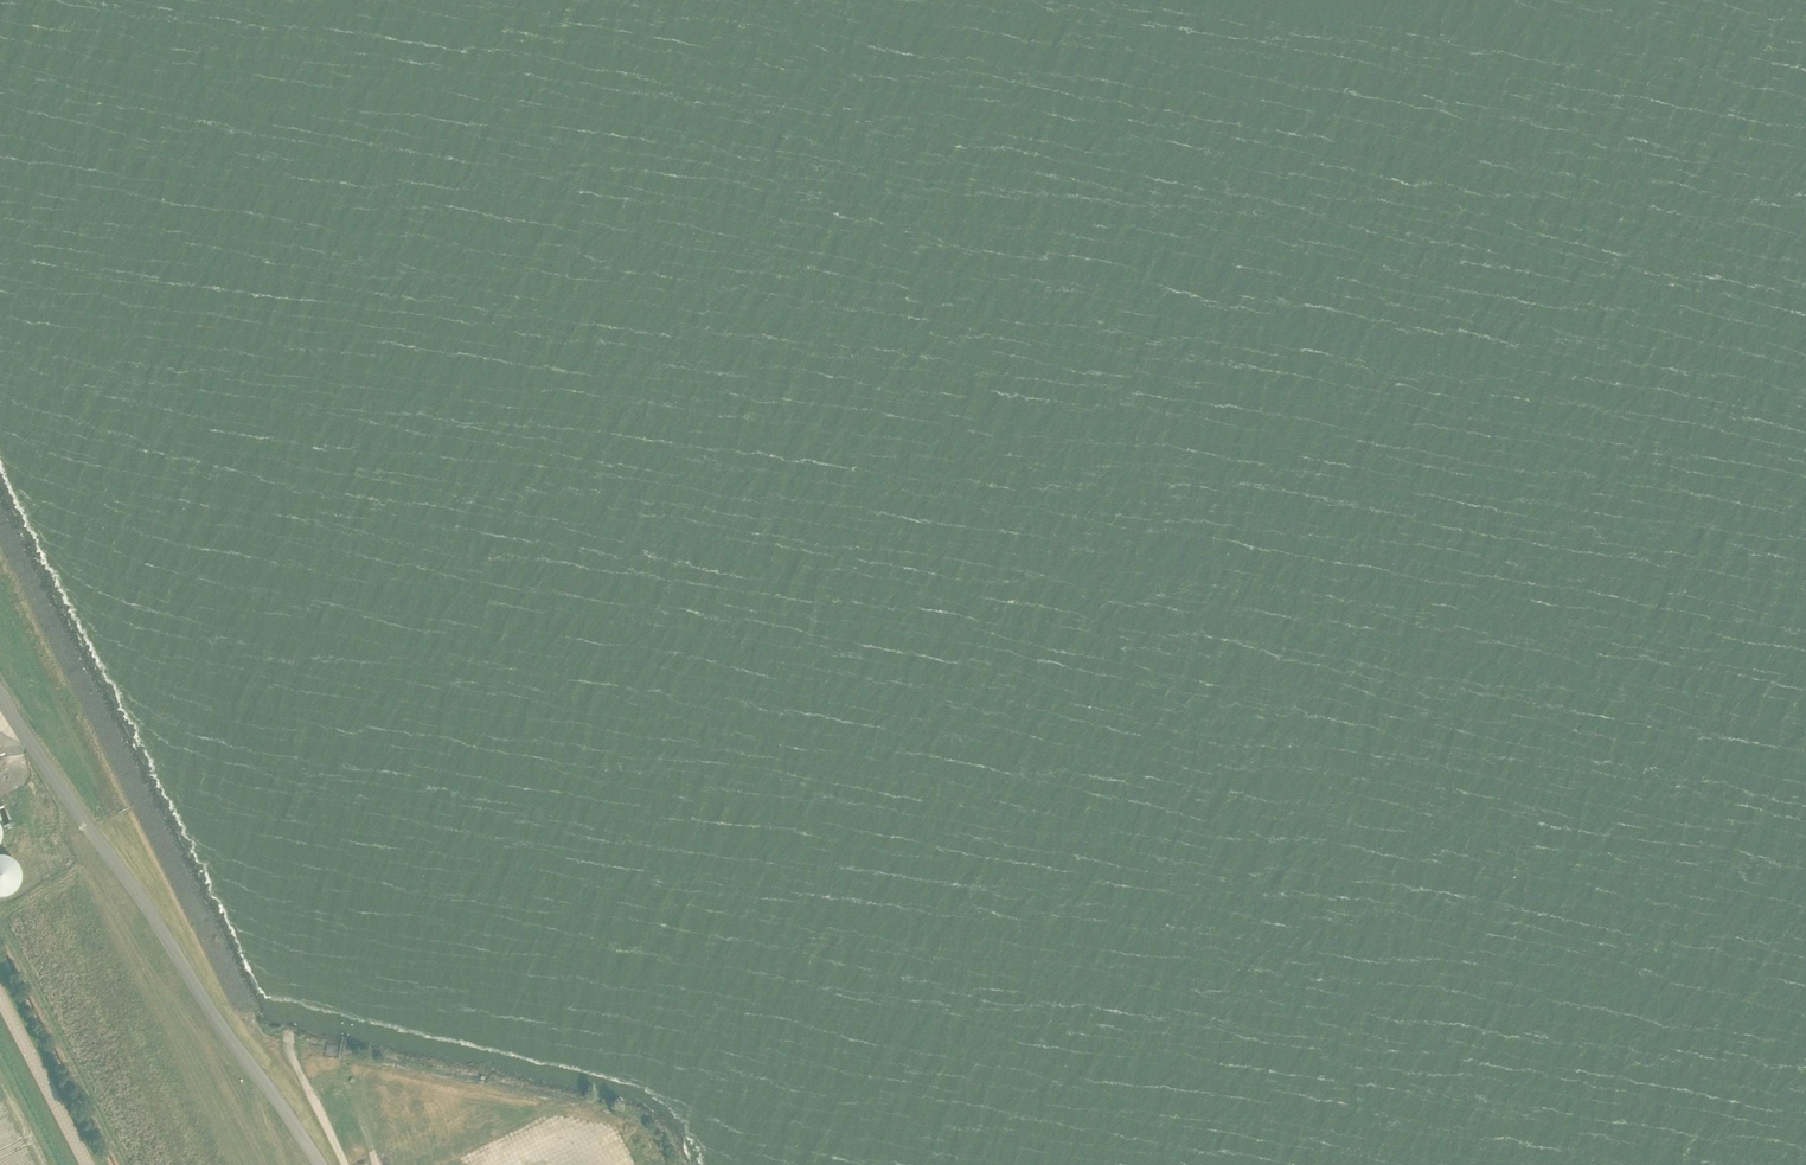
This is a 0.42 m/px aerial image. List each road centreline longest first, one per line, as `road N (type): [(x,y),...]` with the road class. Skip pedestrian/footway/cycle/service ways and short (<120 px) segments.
road 1 (unclassified): [(324,1164),(0,692)]
road 2 (tertiary): [(88,1164),(0,995)]

